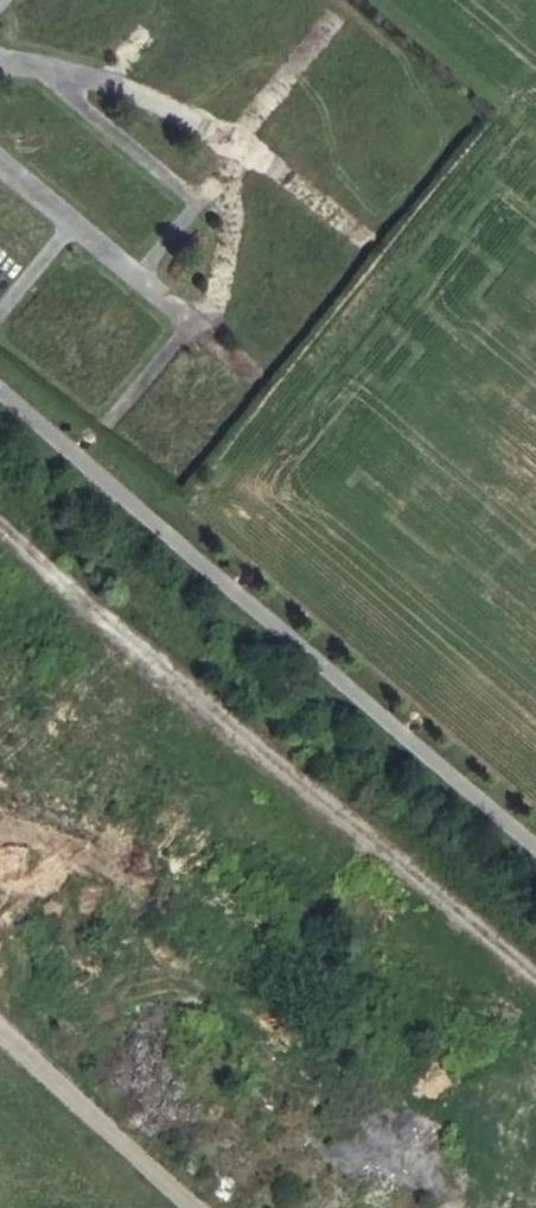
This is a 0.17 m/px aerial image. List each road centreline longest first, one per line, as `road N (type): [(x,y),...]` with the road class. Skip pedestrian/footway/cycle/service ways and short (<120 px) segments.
road 1 (track): [(0,522),(535,962)]
road 2 (track): [(0,1038),(196,1207)]

